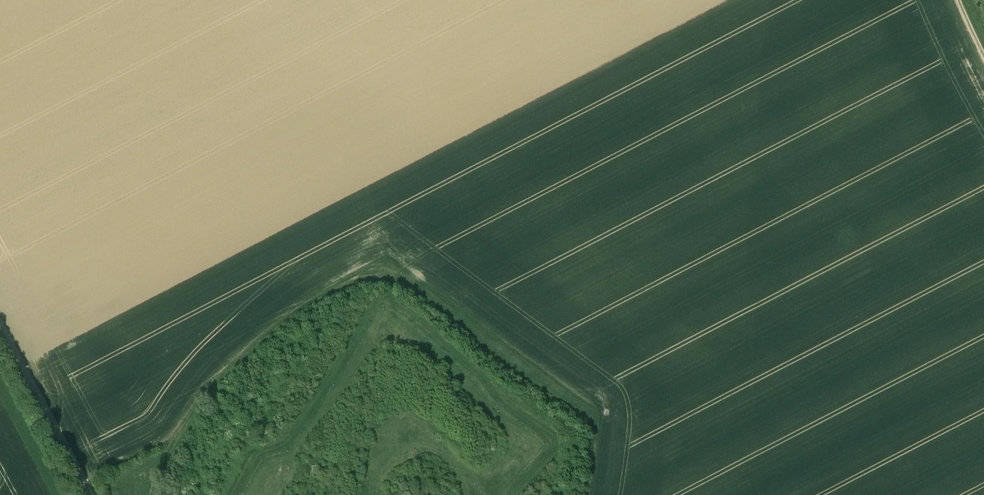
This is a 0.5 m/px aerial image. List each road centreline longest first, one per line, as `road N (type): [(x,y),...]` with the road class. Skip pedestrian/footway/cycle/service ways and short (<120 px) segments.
road 1 (track): [(464,476),(503,470),(513,431),(451,360),(423,339),(380,331),(362,340),(299,440),(255,458),(237,494)]
road 2 (track): [(0,321),(96,494)]
road 3 (track): [(151,494),(194,406),(254,343)]
road 4 (track): [(369,494),(386,455),(417,446),(464,476),(468,494)]

